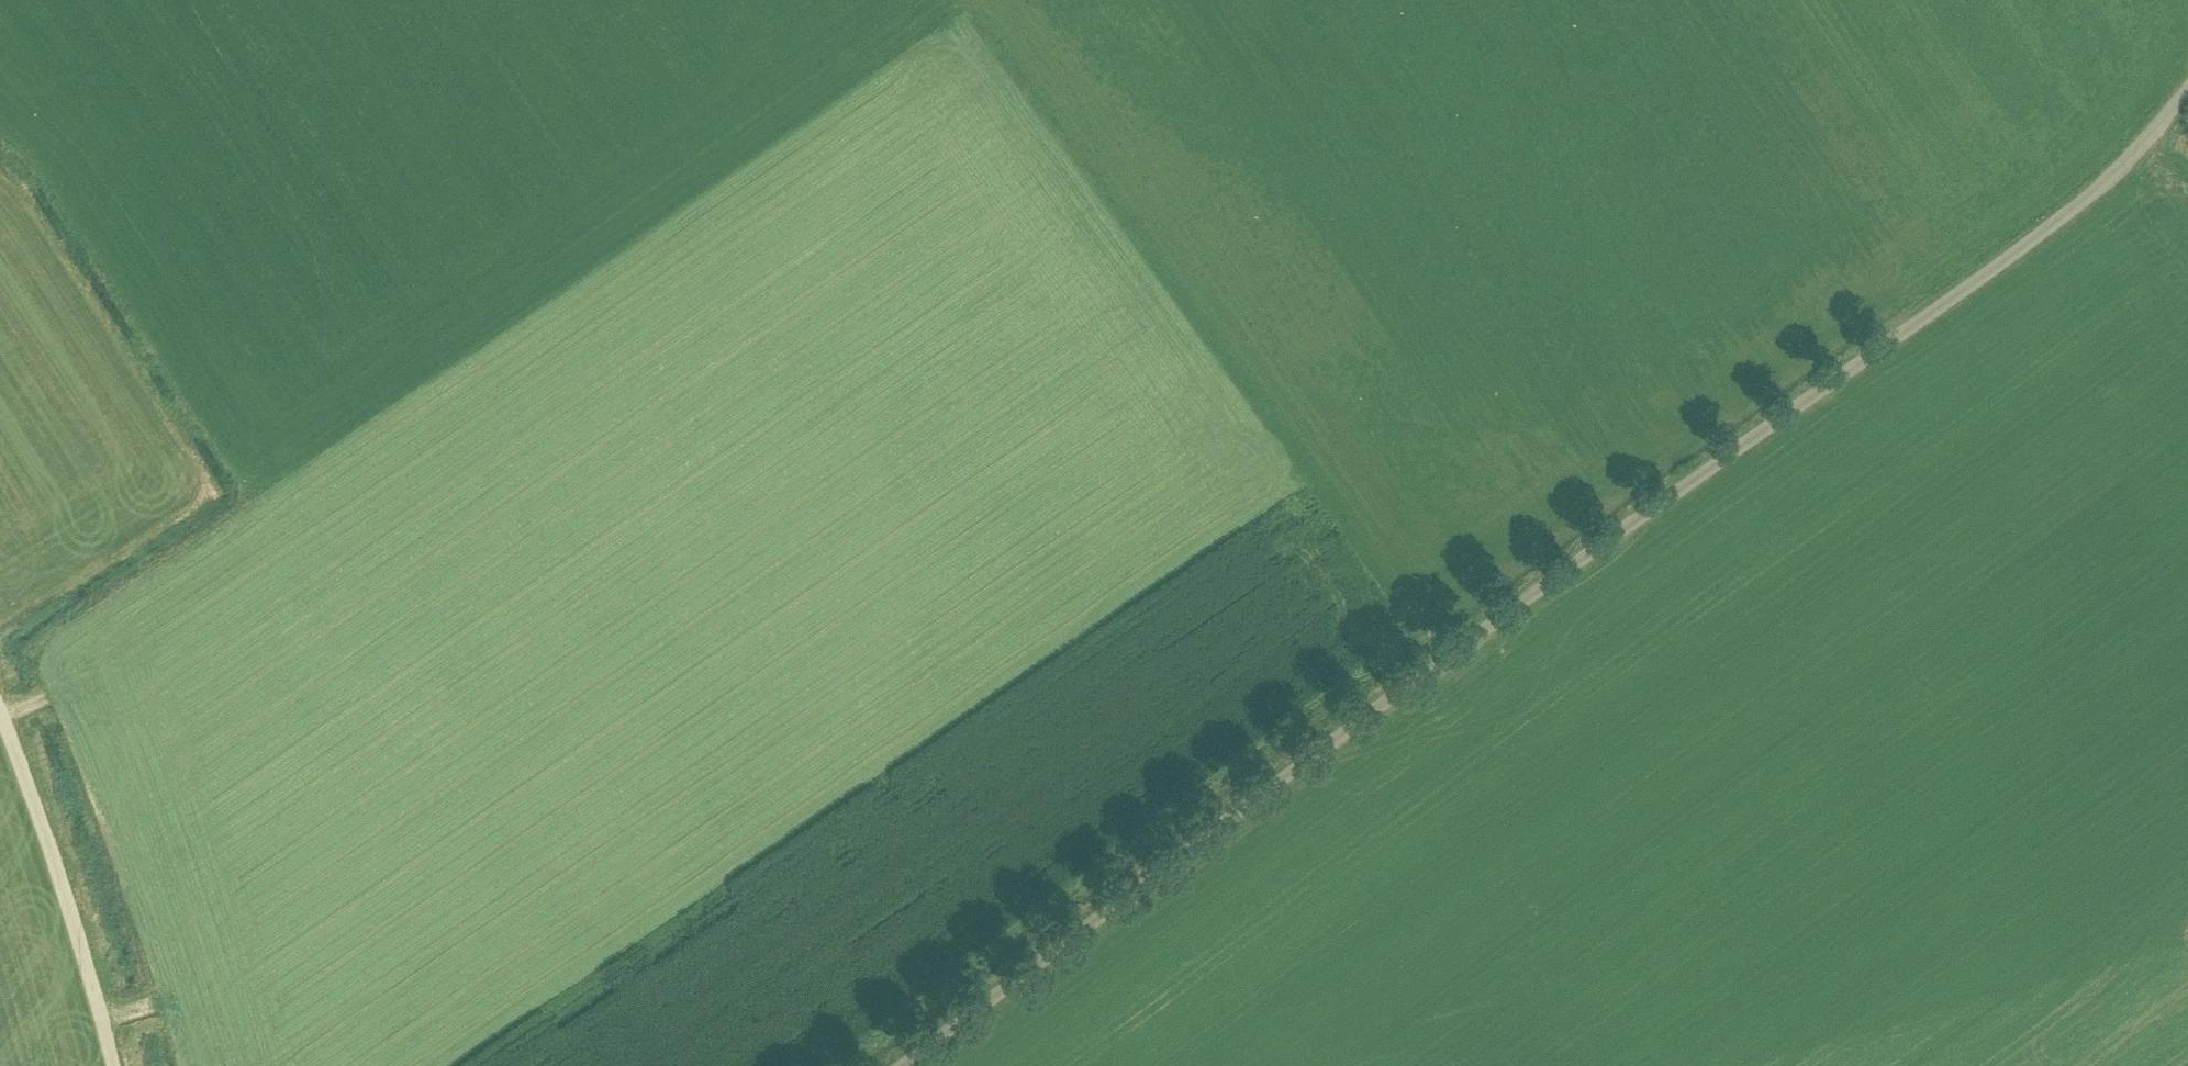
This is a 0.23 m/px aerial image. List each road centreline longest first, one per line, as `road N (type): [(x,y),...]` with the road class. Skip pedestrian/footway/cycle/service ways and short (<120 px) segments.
road 1 (unclassified): [(915,1065),(1223,827),(2126,170),(2187,98)]
road 2 (track): [(113,1065),(0,719)]

